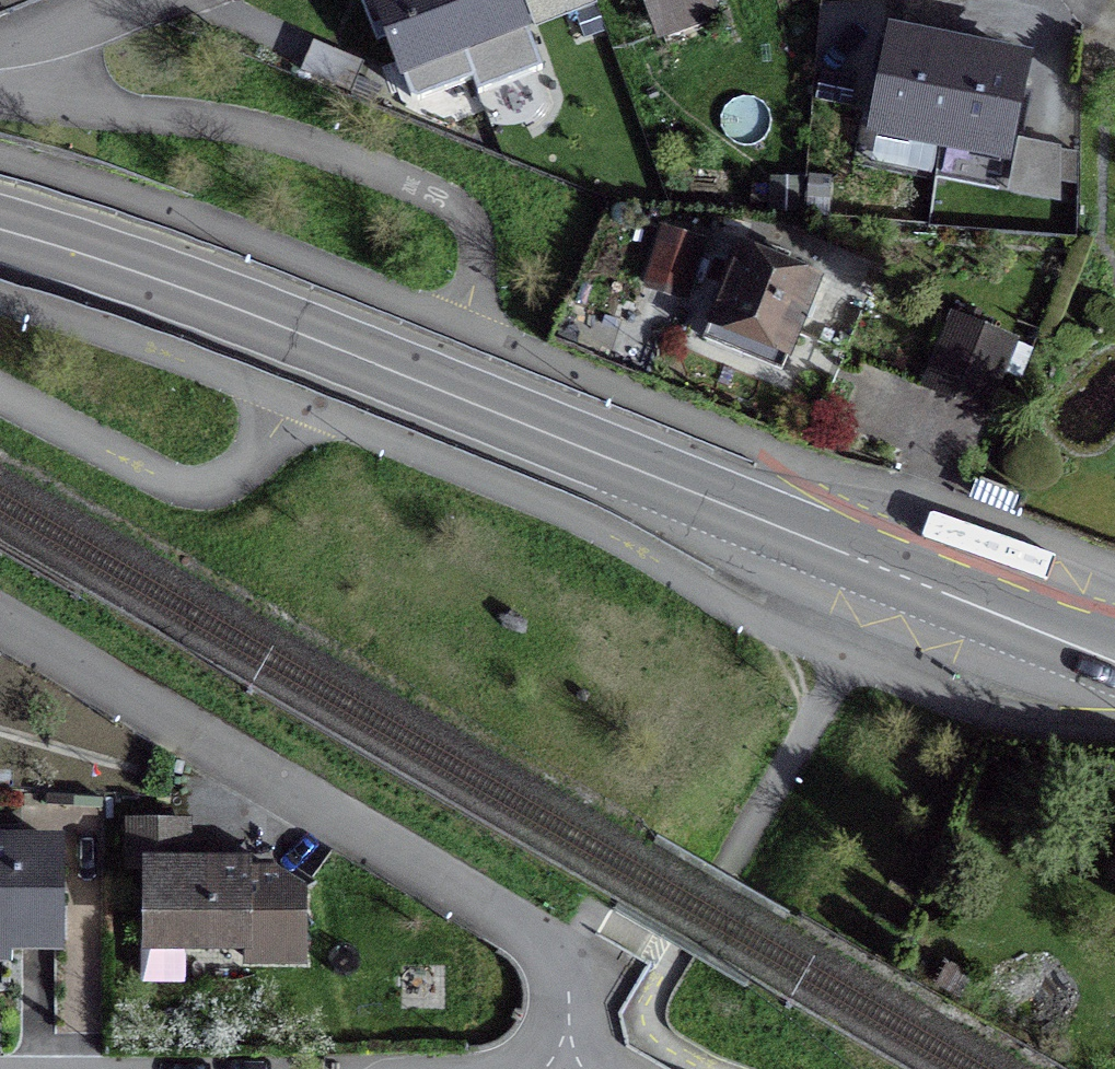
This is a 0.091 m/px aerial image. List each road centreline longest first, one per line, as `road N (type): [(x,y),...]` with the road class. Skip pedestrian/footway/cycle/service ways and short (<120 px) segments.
road 1 (secondary): [(1114,657),(242,314),(0,233)]
road 2 (residential): [(597,1068),(592,1009),(560,948),(0,627)]
road 3 (residential): [(115,0),(0,42)]

